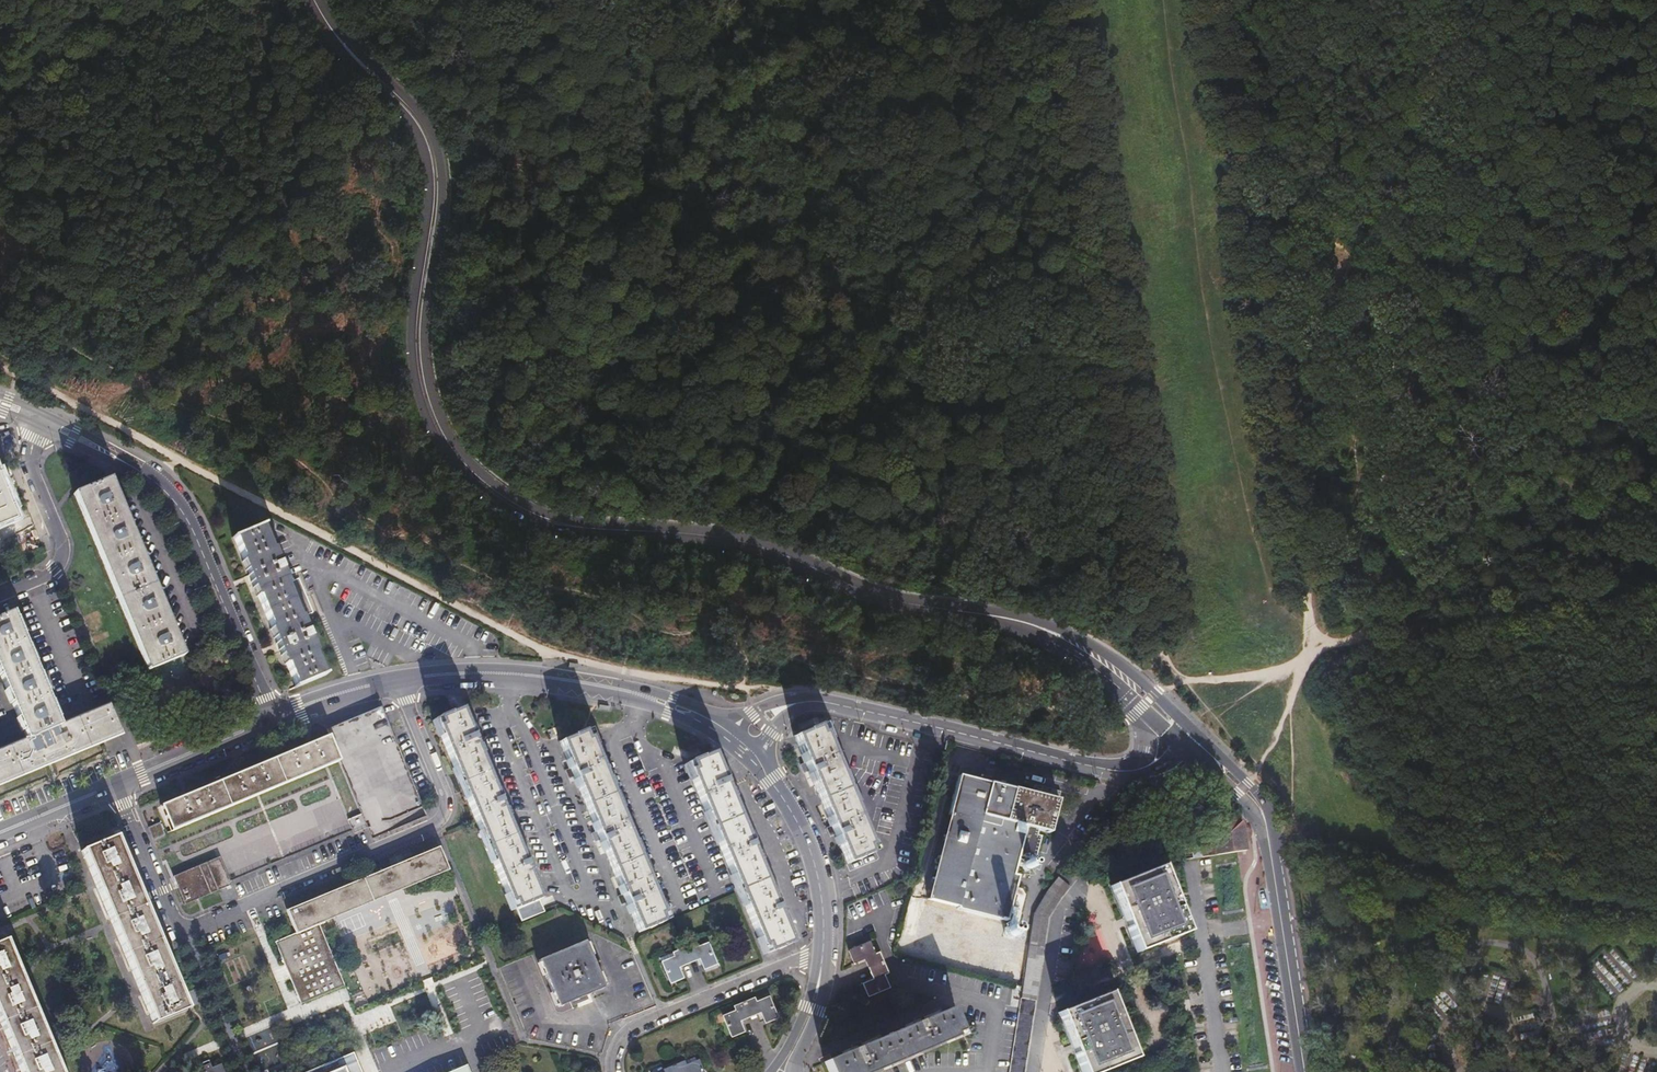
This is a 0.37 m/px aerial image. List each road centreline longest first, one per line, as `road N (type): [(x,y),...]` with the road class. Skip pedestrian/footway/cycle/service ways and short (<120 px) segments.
road 1 (secondary): [(314,0),(430,143),(436,190),(420,367),(445,440),(478,478),(558,523),(736,540),(897,601),(1013,619),(1089,651)]
road 2 (track): [(0,370),(551,657),(748,693)]
road 3 (track): [(1213,0),(1316,646)]
road 4 (track): [(1054,0),(1159,611)]
road 5 (residential): [(398,681),(446,798),(441,818),(192,929),(173,922),(114,785)]
road 6 (residential): [(40,420),(173,499),(272,720)]
road 7 (secondary): [(1304,1071),(1264,816),(1190,736)]
road 8 (track): [(1656,903),(1488,881),(1300,829)]
road 9 (track): [(1316,646),(1369,643),(1656,577)]
road 10 (residential): [(398,681),(475,672),(596,685),(670,705),(726,733)]
road 11 (residential): [(1132,776),(825,702)]
road 12 (unclassified): [(824,951),(636,1025),(619,1040),(610,1071)]
road 13 (residential): [(0,595),(43,577),(61,556),(31,468),(40,420)]
road 14 (residential): [(754,761),(795,816),(814,858),(824,951)]
road 15 (residential): [(114,785),(272,720)]
road 16 (residential): [(1089,651),(1146,736),(1132,776)]
road 17 (track): [(1184,681),(1286,670),(1316,646)]
road 18 (secondary): [(1089,651),(1190,736)]
road 19 (residential): [(272,720),(398,681)]
road 20 (residential): [(0,833),(114,785)]

